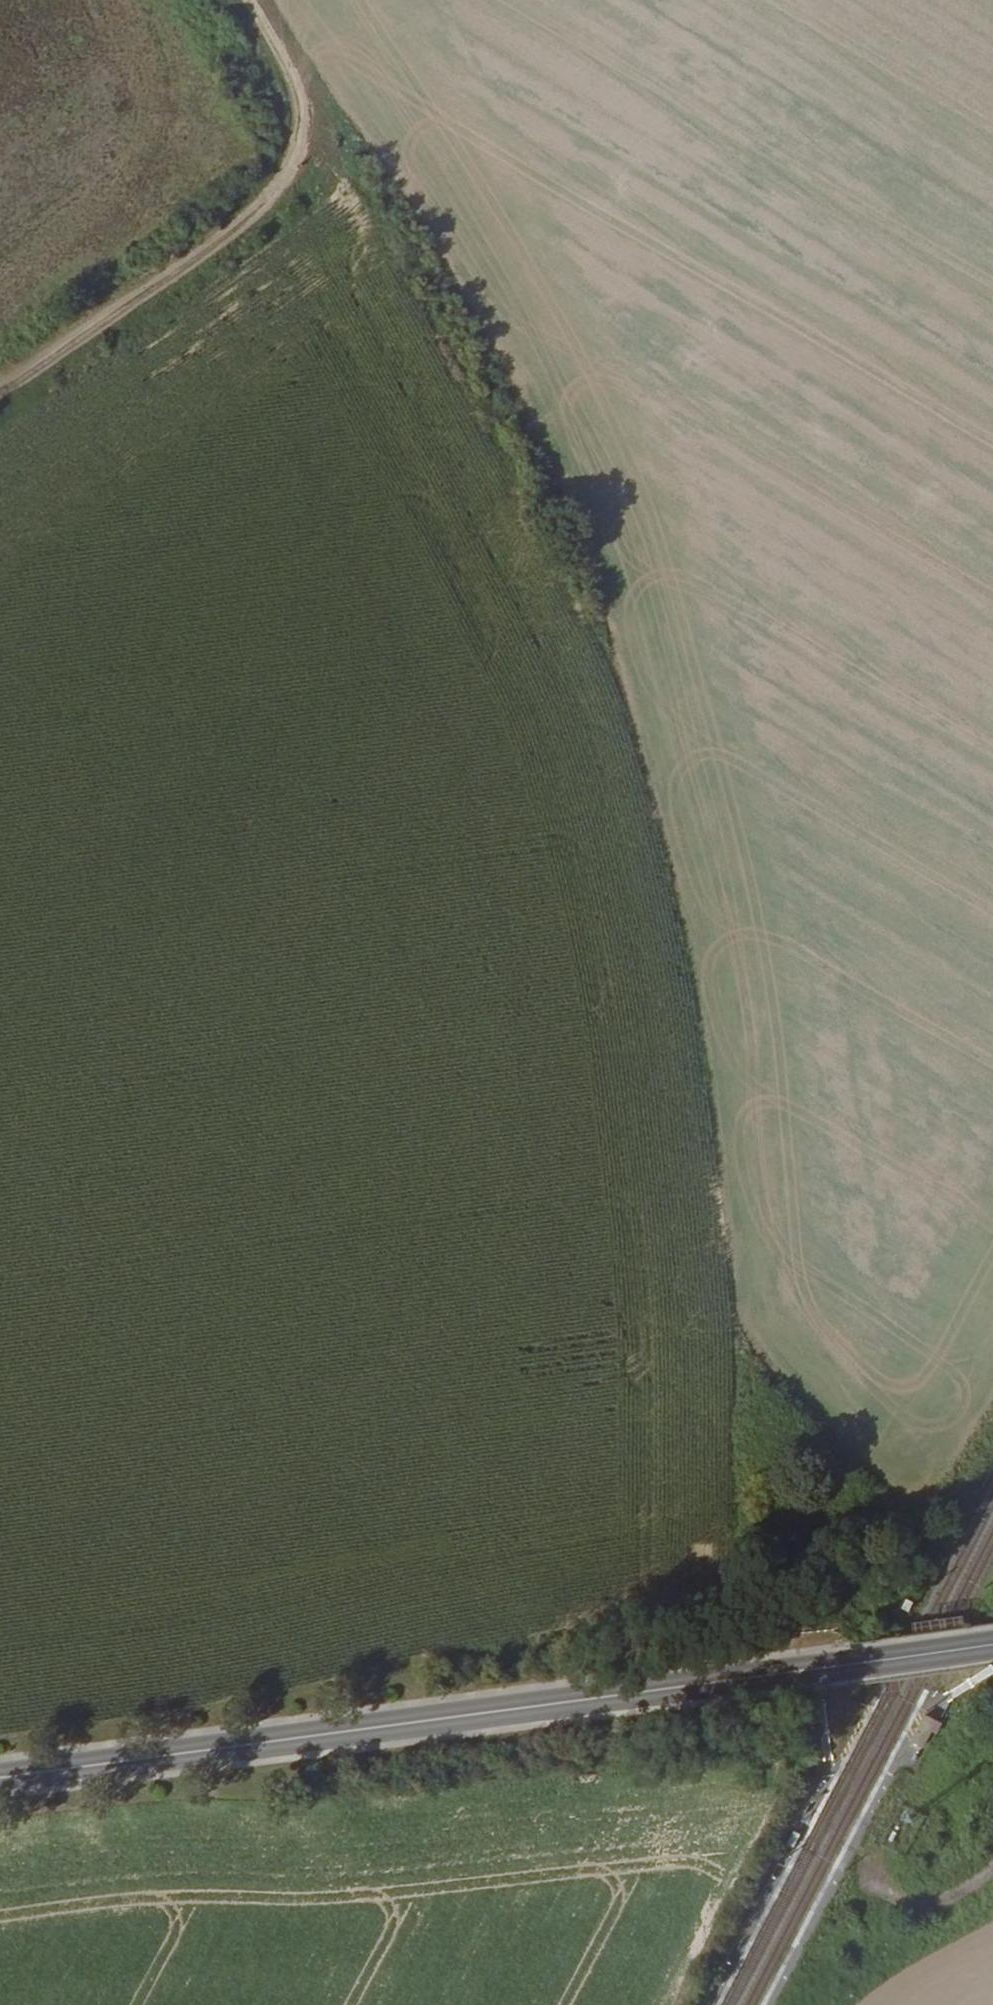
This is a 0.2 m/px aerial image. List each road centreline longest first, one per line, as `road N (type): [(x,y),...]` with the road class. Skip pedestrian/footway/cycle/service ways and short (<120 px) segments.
road 1 (secondary): [(992,1644),(0,1781)]
road 2 (track): [(0,393),(227,231),(290,168),(308,110),(259,0)]

